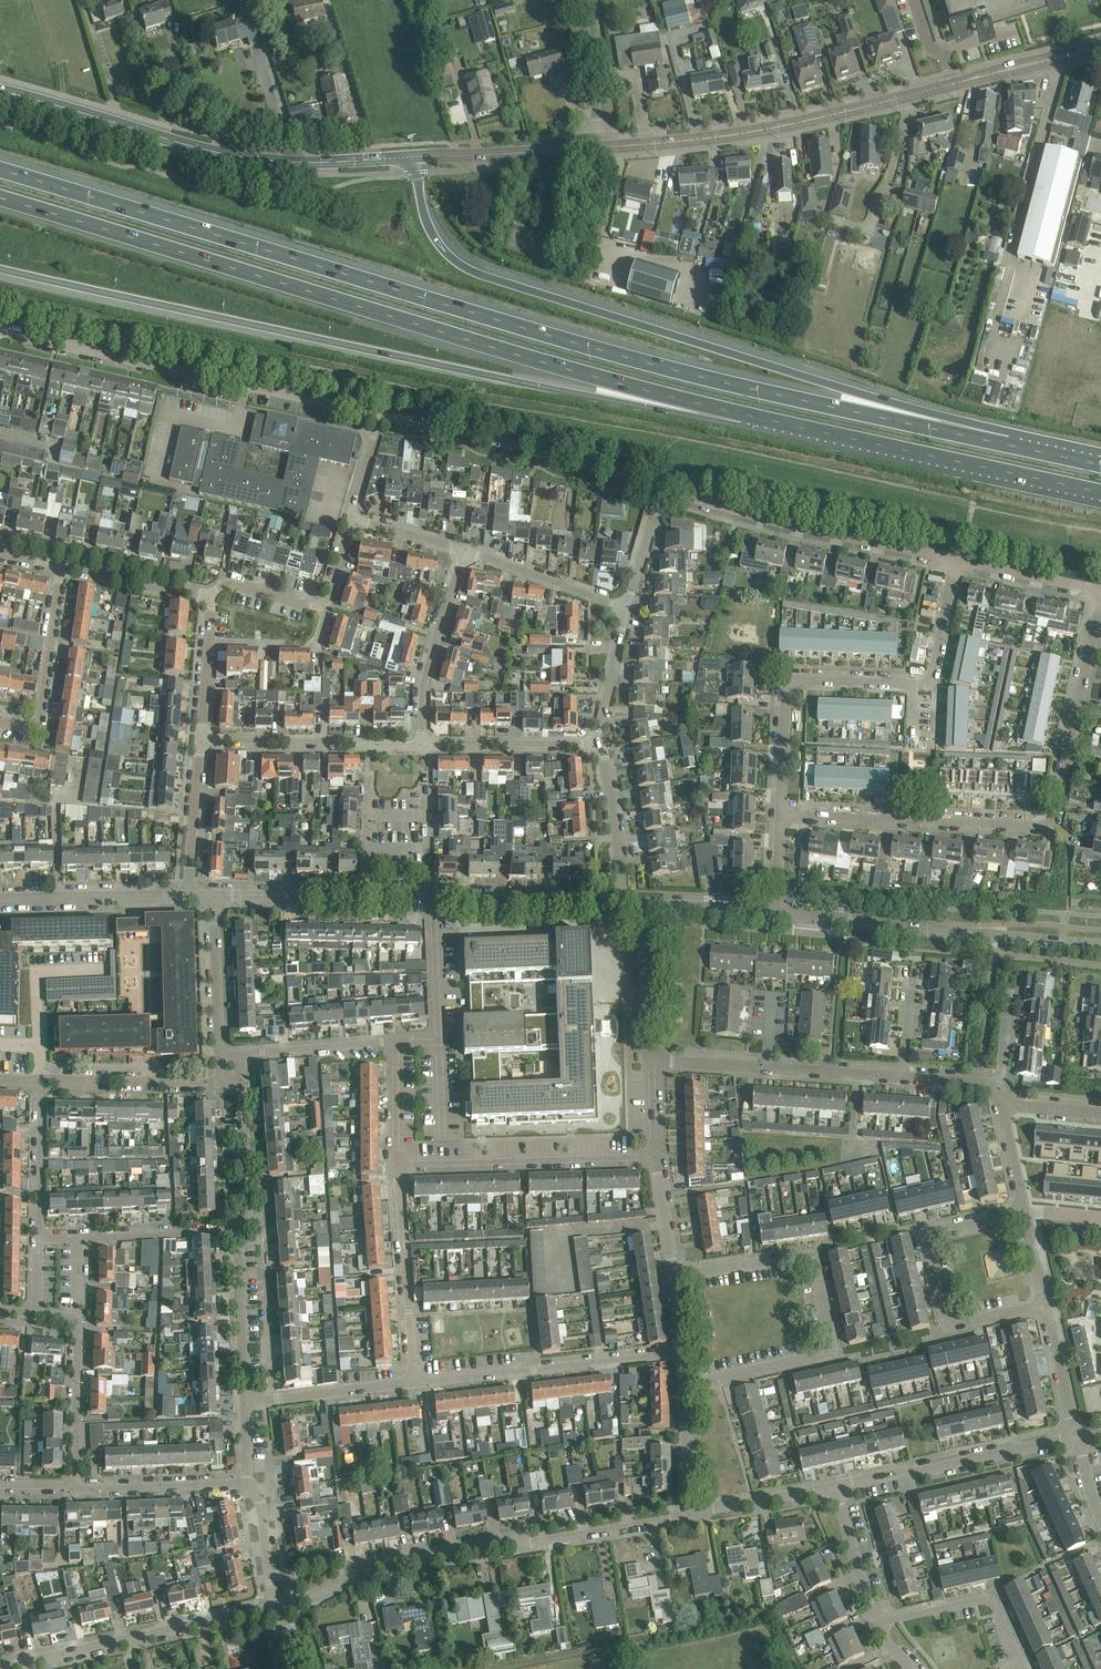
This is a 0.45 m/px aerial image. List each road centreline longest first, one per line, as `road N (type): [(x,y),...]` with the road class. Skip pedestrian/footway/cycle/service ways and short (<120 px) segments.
road 1 (motorway): [(1007,444),(566,339),(0,169)]
road 2 (motorway): [(0,199),(744,414)]
road 3 (motorway): [(0,267),(559,390),(744,414)]
road 4 (motorway): [(1007,444),(470,270),(430,228),(413,156)]
road 5 (track): [(542,413),(1100,530)]
road 6 (residential): [(781,816),(1050,823),(1100,602)]
road 7 (unclassified): [(276,1605),(374,1564),(690,1515)]
road 8 (secondary): [(413,156),(258,159),(0,91)]
road 9 (residential): [(378,417),(0,331)]
road 10 (residential): [(685,1385),(823,1354),(830,1339),(810,1257),(674,1276)]
road 11 (motorway): [(744,414),(1100,491)]
road 12 (tertiary): [(598,147),(723,137),(953,84)]
road 13 (unclassified): [(777,913),(1100,946)]
road 14 (residential): [(959,560),(661,488)]
road 15 (residential): [(661,488),(446,428),(378,417)]
road 16 (residential): [(1045,1304),(949,1321),(927,1242),(934,1229),(1023,1209)]
road 17 (unclassified): [(0,1668),(276,1605)]
road 18 (residential): [(414,1382),(684,1351)]
road 19 (residential): [(781,816),(788,684),(915,685)]
road 20 (residential): [(656,1156),(399,1165)]
road 21 (unclassified): [(834,1486),(1077,1438)]
road 22 (residential): [(201,740),(422,744)]
road 23 (residential): [(399,1165),(414,1382)]
road 24 (residential): [(37,1313),(65,1315),(77,1327),(75,1485)]
road 25 (residential): [(467,551),(423,686),(422,744)]
road 26 (residential): [(62,567),(40,716),(29,727),(0,722)]
road 27 (residential): [(79,1238),(41,1236),(42,1079)]
road 28 (unclassified): [(431,899),(623,903)]
road 29 (residential): [(1024,1668),(991,1600),(878,1621)]
road 30 (unclassified): [(0,900),(188,896)]
road 31 (tertiary): [(413,156),(598,147)]
road 32 (residential): [(221,1082),(42,1079)]
road 33 (residential): [(422,744),(596,743)]
road 34 (residential): [(248,1483),(75,1485)]
road 35 (residential): [(246,1401),(238,1230)]
road 36 (residential): [(627,608),(467,551)]
road 37 (residential): [(246,1401),(414,1382)]
road 38 (residential): [(623,903),(603,752),(596,743)]
road 39 (residential): [(238,1230),(79,1238)]
road 40 (residential): [(220,1055),(215,896)]
road 41 (residential): [(240,1053),(398,1042)]
road 42 (residential): [(188,896),(201,740)]
road 43 (unclassified): [(652,1060),(647,904)]
road 44 (residential): [(211,595),(62,567)]
road 45 (tertiary): [(953,84),(1100,48)]
road 46 (unclassified): [(215,896),(366,898)]
road 47 (residential): [(238,1230),(248,1208),(241,1082)]
road 48 (residential): [(580,0),(598,147)]
road 49 (unclassified): [(690,1515),(834,1486)]
road 50 (residential): [(201,740),(211,595)]
road 51 (residential): [(1100,590),(959,560)]
road 52 (residential): [(878,1621),(834,1486)]
road 53 (residential): [(440,1040),(431,899)]
road 54 (residential): [(915,685),(931,679),(959,560)]
road 55 (residential): [(596,743),(627,608)]
road 56 (residential): [(1077,1438),(1045,1304)]
road 57 (residential): [(904,1077),(768,1068)]
road 58 (unclassified): [(647,904),(777,913)]
road 59 (unclassified): [(690,1515),(685,1385)]
road 60 (residential): [(276,1605),(260,1502),(248,1483)]
road 61 (residential): [(627,608),(661,488)]
road 62 (residential): [(399,1165),(398,1042)]
road 63 (unclassified): [(674,1276),(656,1156)]
road 64 (residential): [(467,551),(351,518)]
road 65 (residential): [(326,610),(237,586),(211,595)]

